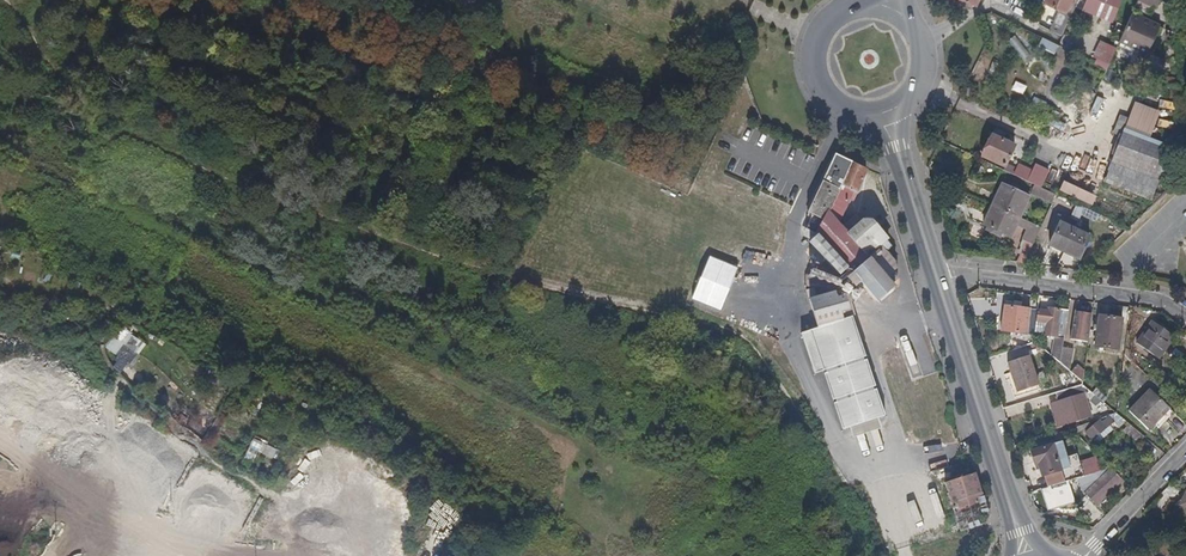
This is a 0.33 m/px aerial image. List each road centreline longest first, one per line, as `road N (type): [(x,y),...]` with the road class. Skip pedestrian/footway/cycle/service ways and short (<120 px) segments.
road 1 (primary): [(939,280),(1023,555)]
road 2 (unclassified): [(1185,317),(1158,301),(966,276),(939,280)]
road 3 (primary): [(854,0),(815,30),(809,70),(820,95),(841,113),(885,118)]
road 4 (primary): [(885,118),(939,280)]
road 5 (primary): [(885,118),(916,99),(930,68),(919,23),(894,3)]
road 6 (unclassified): [(1185,453),(1088,555)]

